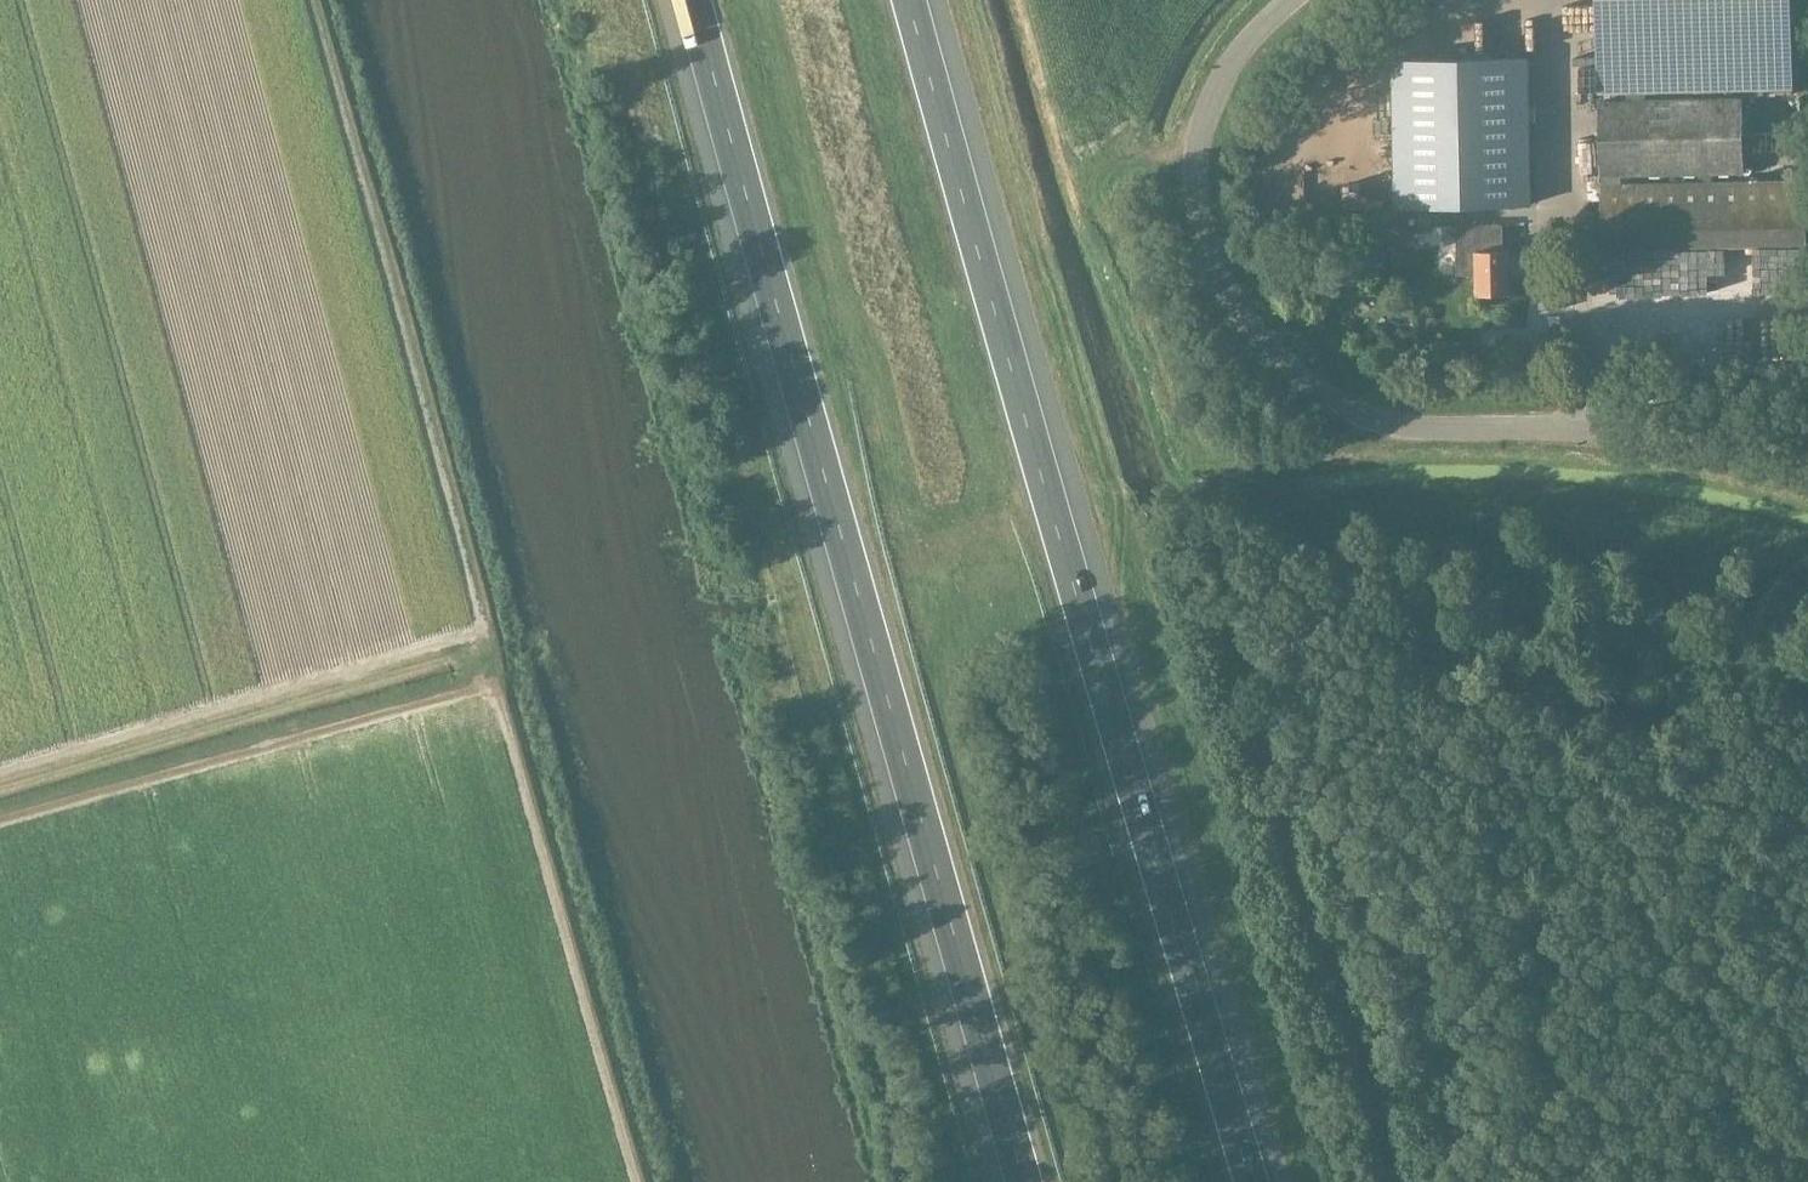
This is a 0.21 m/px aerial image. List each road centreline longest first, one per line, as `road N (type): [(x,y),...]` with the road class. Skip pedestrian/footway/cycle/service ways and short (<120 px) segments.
road 1 (motorway): [(1252,1181),(1020,405),(910,0)]
road 2 (motorway): [(692,0),(1024,1181)]
road 3 (unclassified): [(1807,472),(1614,433),(1381,422),(1283,364),(1215,270),(1196,172),(1216,86),(1244,43),(1289,0)]
road 4 (track): [(0,823),(481,689)]
road 5 (track): [(1089,176),(1200,453),(1229,464),(1263,458),(1381,422)]

